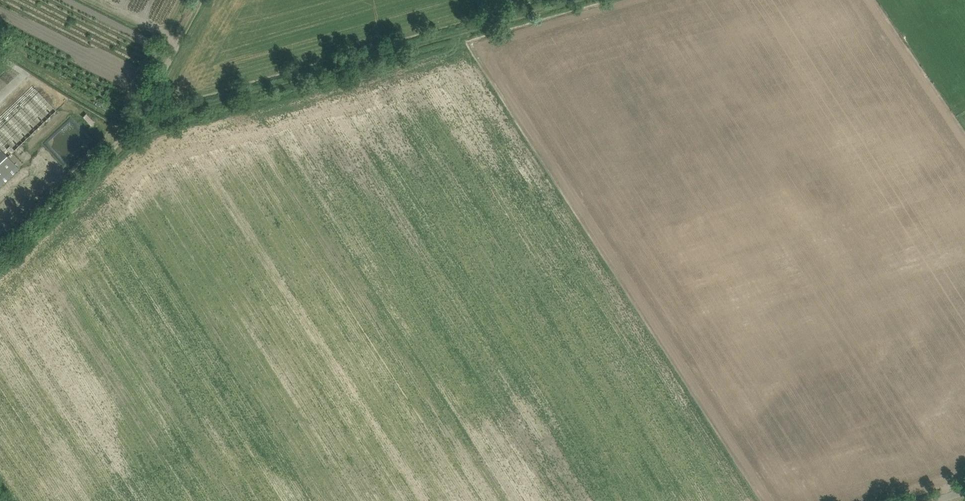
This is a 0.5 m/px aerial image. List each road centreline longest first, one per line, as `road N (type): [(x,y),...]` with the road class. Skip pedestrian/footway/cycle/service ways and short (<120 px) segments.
road 1 (track): [(200,0),(131,129),(585,0)]
road 2 (unclassified): [(0,255),(131,129)]

